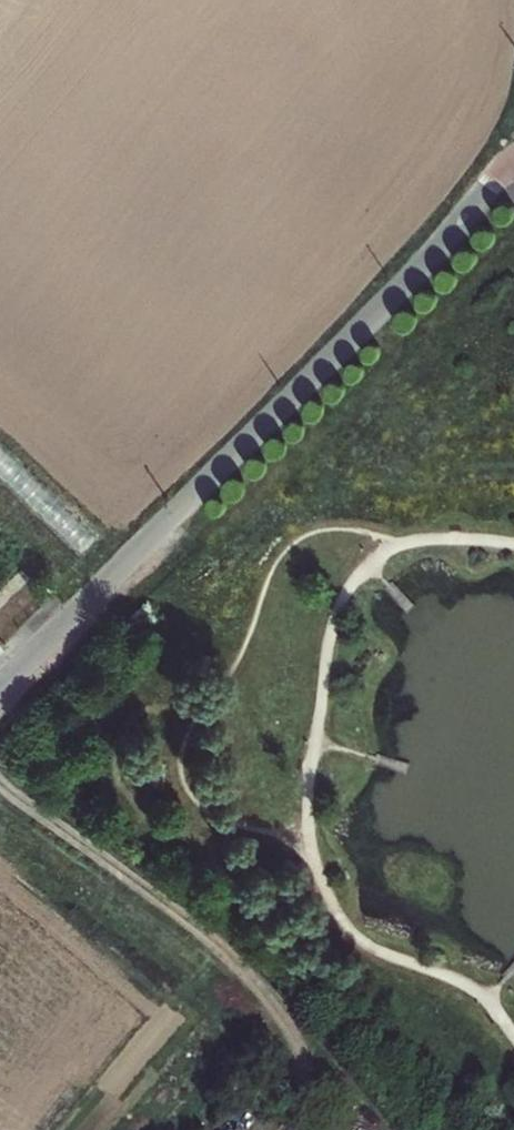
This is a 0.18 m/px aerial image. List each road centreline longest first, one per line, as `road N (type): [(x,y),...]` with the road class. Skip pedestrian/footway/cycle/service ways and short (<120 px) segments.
road 1 (tertiary): [(0,689),(421,268),(513,163)]
road 2 (track): [(284,1129),(301,1068),(275,1014),(161,896),(0,780)]

